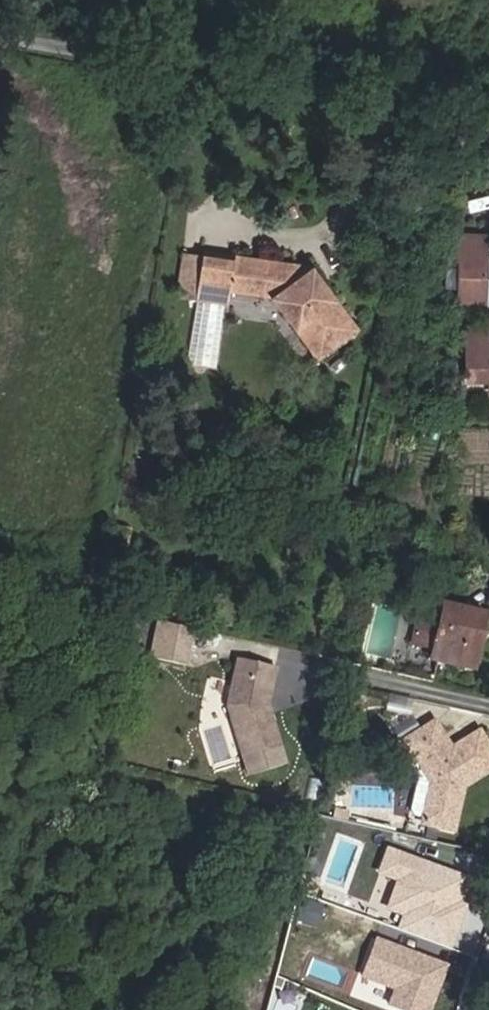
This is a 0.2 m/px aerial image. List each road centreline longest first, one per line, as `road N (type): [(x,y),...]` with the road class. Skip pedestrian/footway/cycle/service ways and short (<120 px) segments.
road 1 (track): [(488,106),(0,28)]

